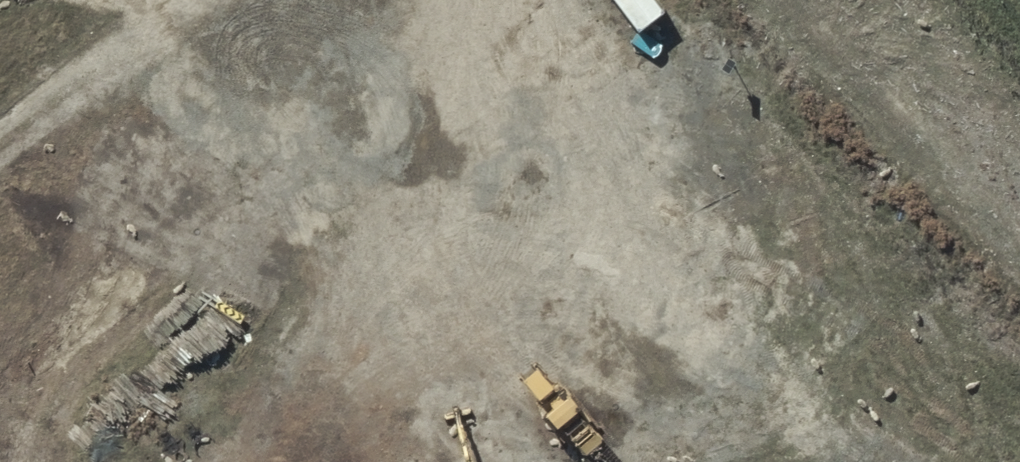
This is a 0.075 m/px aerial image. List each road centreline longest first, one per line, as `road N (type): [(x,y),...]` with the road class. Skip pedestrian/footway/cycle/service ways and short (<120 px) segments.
road 1 (track): [(441,0),(517,157),(604,266),(719,339),(836,387),(938,461)]
road 2 (track): [(1019,167),(868,0)]
road 3 (track): [(168,0),(0,126)]

